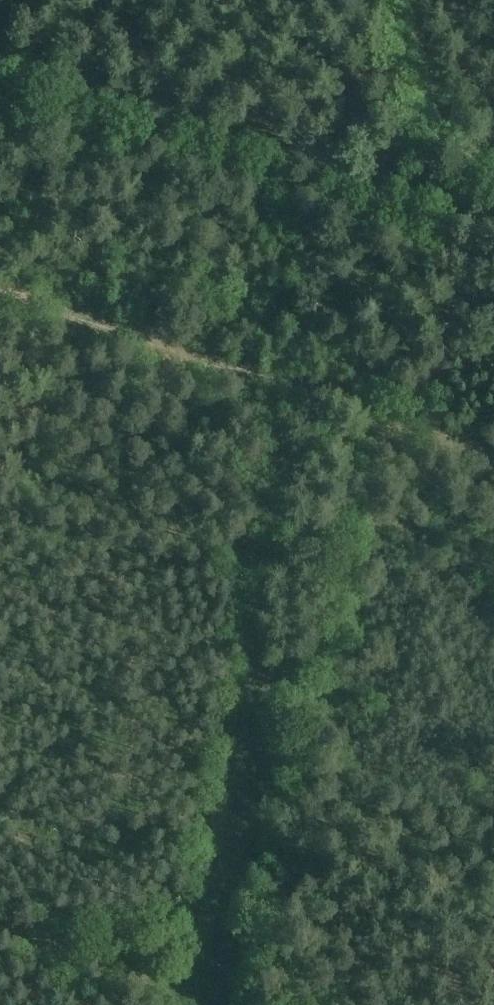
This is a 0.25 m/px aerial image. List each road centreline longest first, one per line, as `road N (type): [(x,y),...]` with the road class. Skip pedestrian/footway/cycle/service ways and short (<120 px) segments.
road 1 (tertiary): [(493,221),(0,54)]

